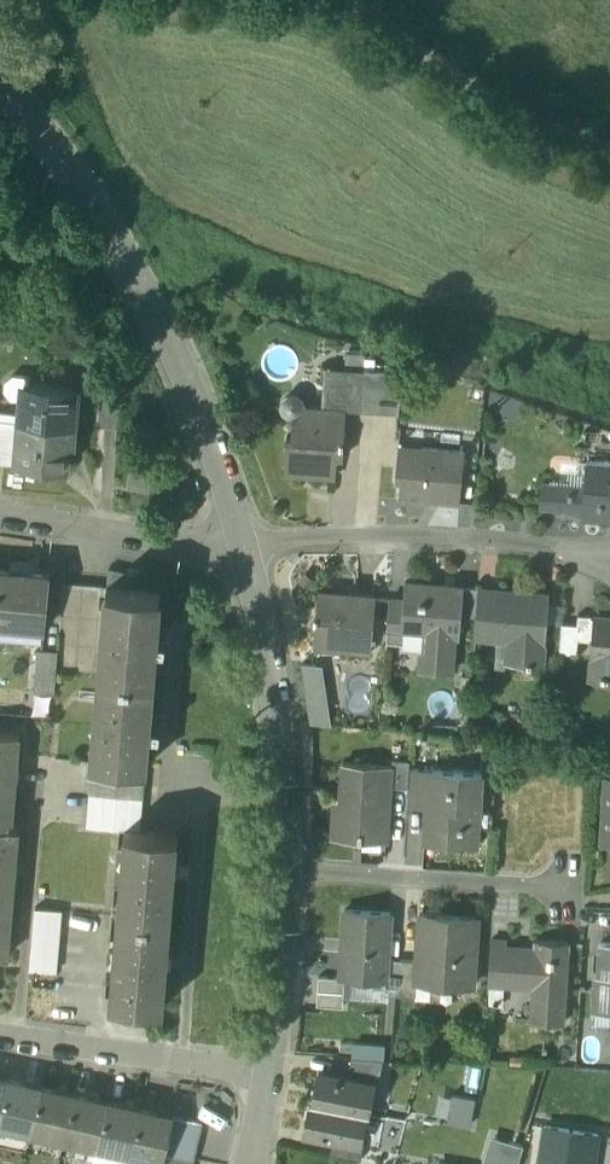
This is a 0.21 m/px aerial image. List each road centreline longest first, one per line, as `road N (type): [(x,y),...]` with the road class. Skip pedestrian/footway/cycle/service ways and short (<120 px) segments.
road 1 (residential): [(247,550),(141,277),(0,75)]
road 2 (residential): [(247,550),(398,540),(553,550),(609,574)]
road 3 (residential): [(284,875),(247,550)]
road 4 (residential): [(284,875),(566,889)]
road 5 (residential): [(270,1078),(0,1034)]
road 6 (residential): [(247,550),(0,515)]
road 7 (residential): [(270,1078),(284,975),(284,875)]

